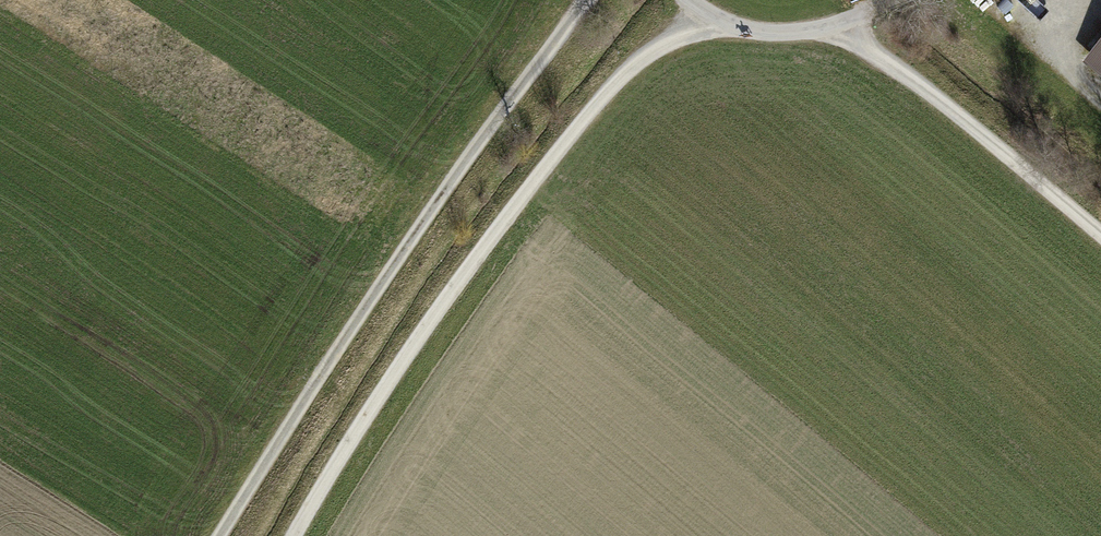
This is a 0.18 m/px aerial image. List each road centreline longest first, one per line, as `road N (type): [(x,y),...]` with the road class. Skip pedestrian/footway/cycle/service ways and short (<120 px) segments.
road 1 (track): [(699,16),(629,69),(483,240),(287,535)]
road 2 (track): [(217,535),(442,197),(591,0)]
road 3 (track): [(836,26),(1100,243)]
road 4 (residential): [(886,0),(836,26),(761,34),(699,16),(682,0)]

